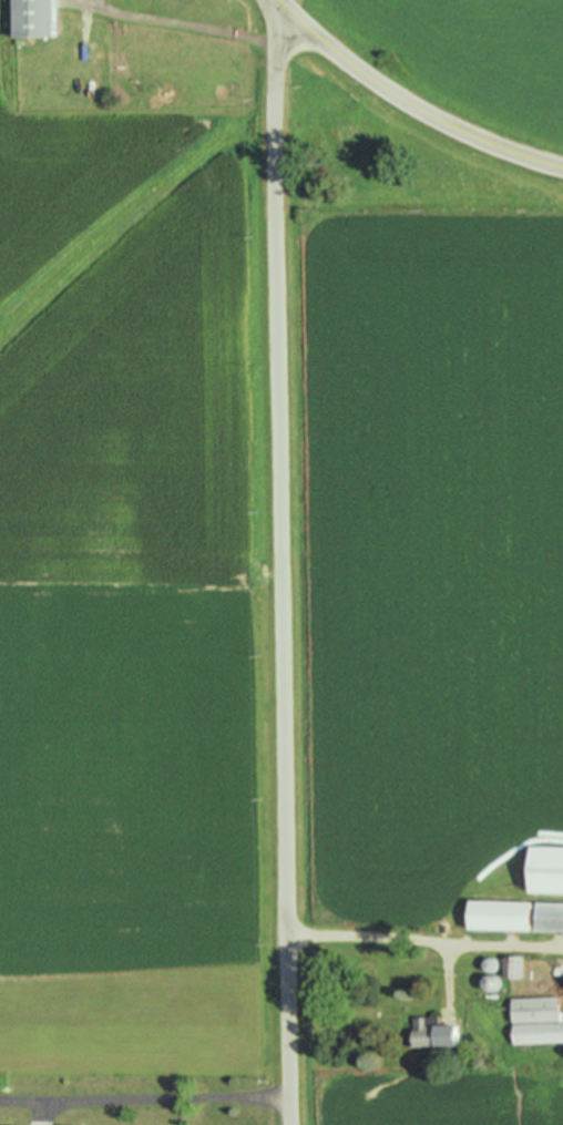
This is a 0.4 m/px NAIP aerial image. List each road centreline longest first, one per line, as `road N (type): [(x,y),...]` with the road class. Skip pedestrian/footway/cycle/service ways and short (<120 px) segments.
road 1 (residential): [(290,1124),(273,94),(282,10)]
road 2 (secondary): [(562,173),(477,145),(391,98),(272,0)]

